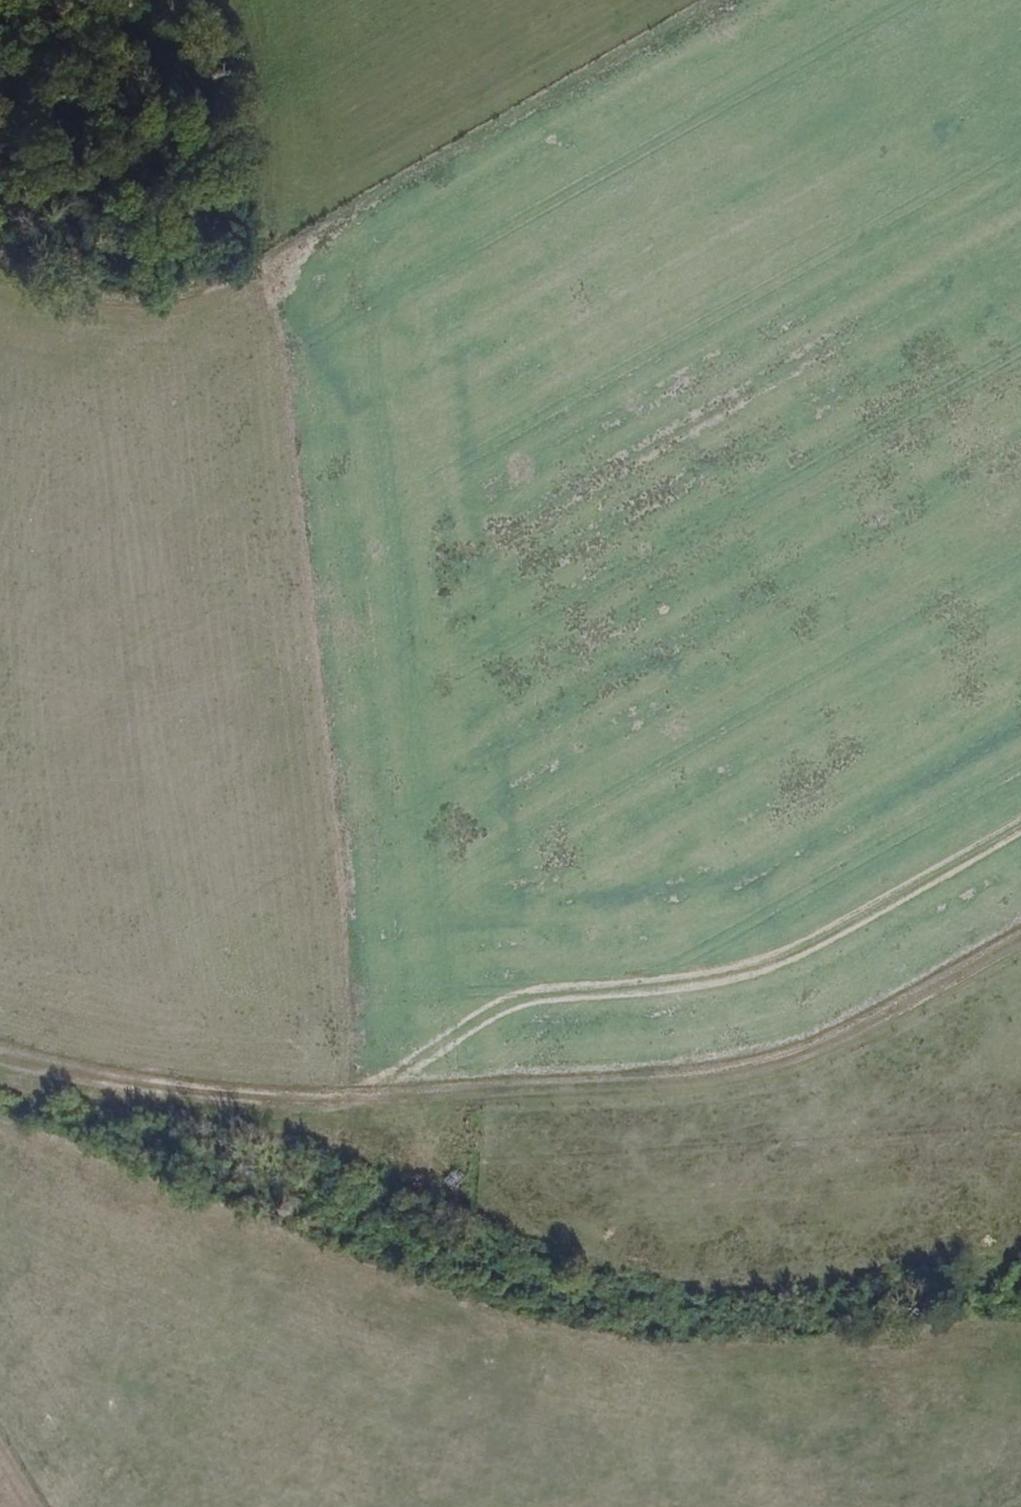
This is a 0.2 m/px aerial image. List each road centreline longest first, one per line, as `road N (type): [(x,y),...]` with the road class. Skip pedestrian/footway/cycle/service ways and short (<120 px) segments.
road 1 (track): [(0,1124),(470,1315),(635,1356),(768,1368),(1020,1337)]

